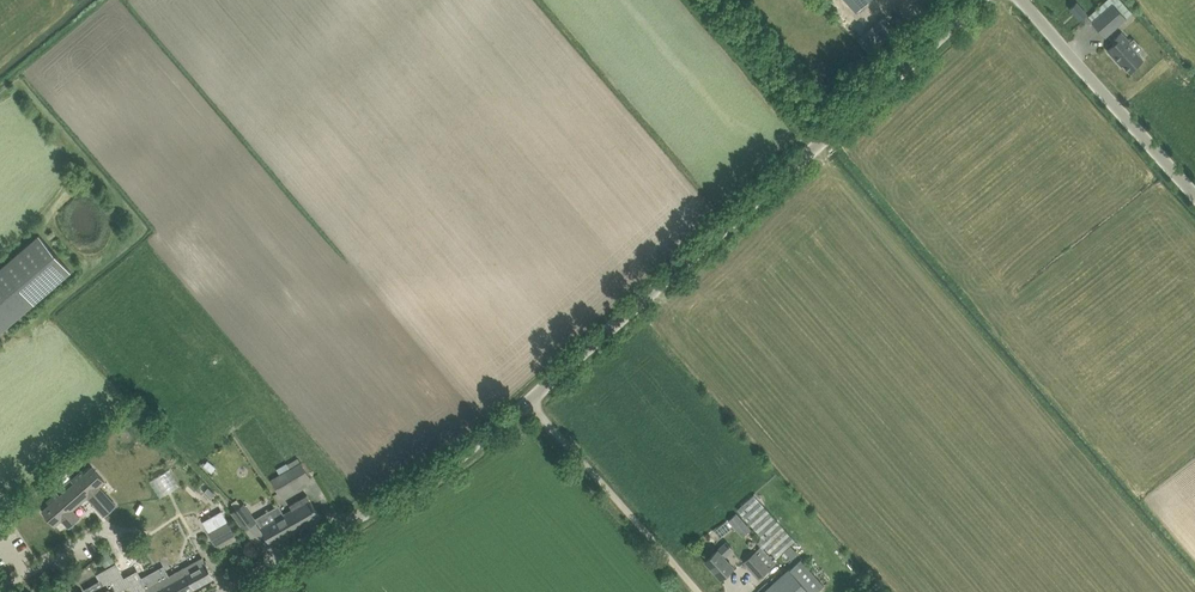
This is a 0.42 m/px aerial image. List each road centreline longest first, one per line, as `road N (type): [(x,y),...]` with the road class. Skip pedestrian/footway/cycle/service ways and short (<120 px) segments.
road 1 (unclassified): [(527,407),(982,0)]
road 2 (unclassified): [(221,591),(423,481),(527,407)]
road 3 (unclassified): [(1194,192),(1024,0)]
road 4 (unclassified): [(698,591),(527,407)]

